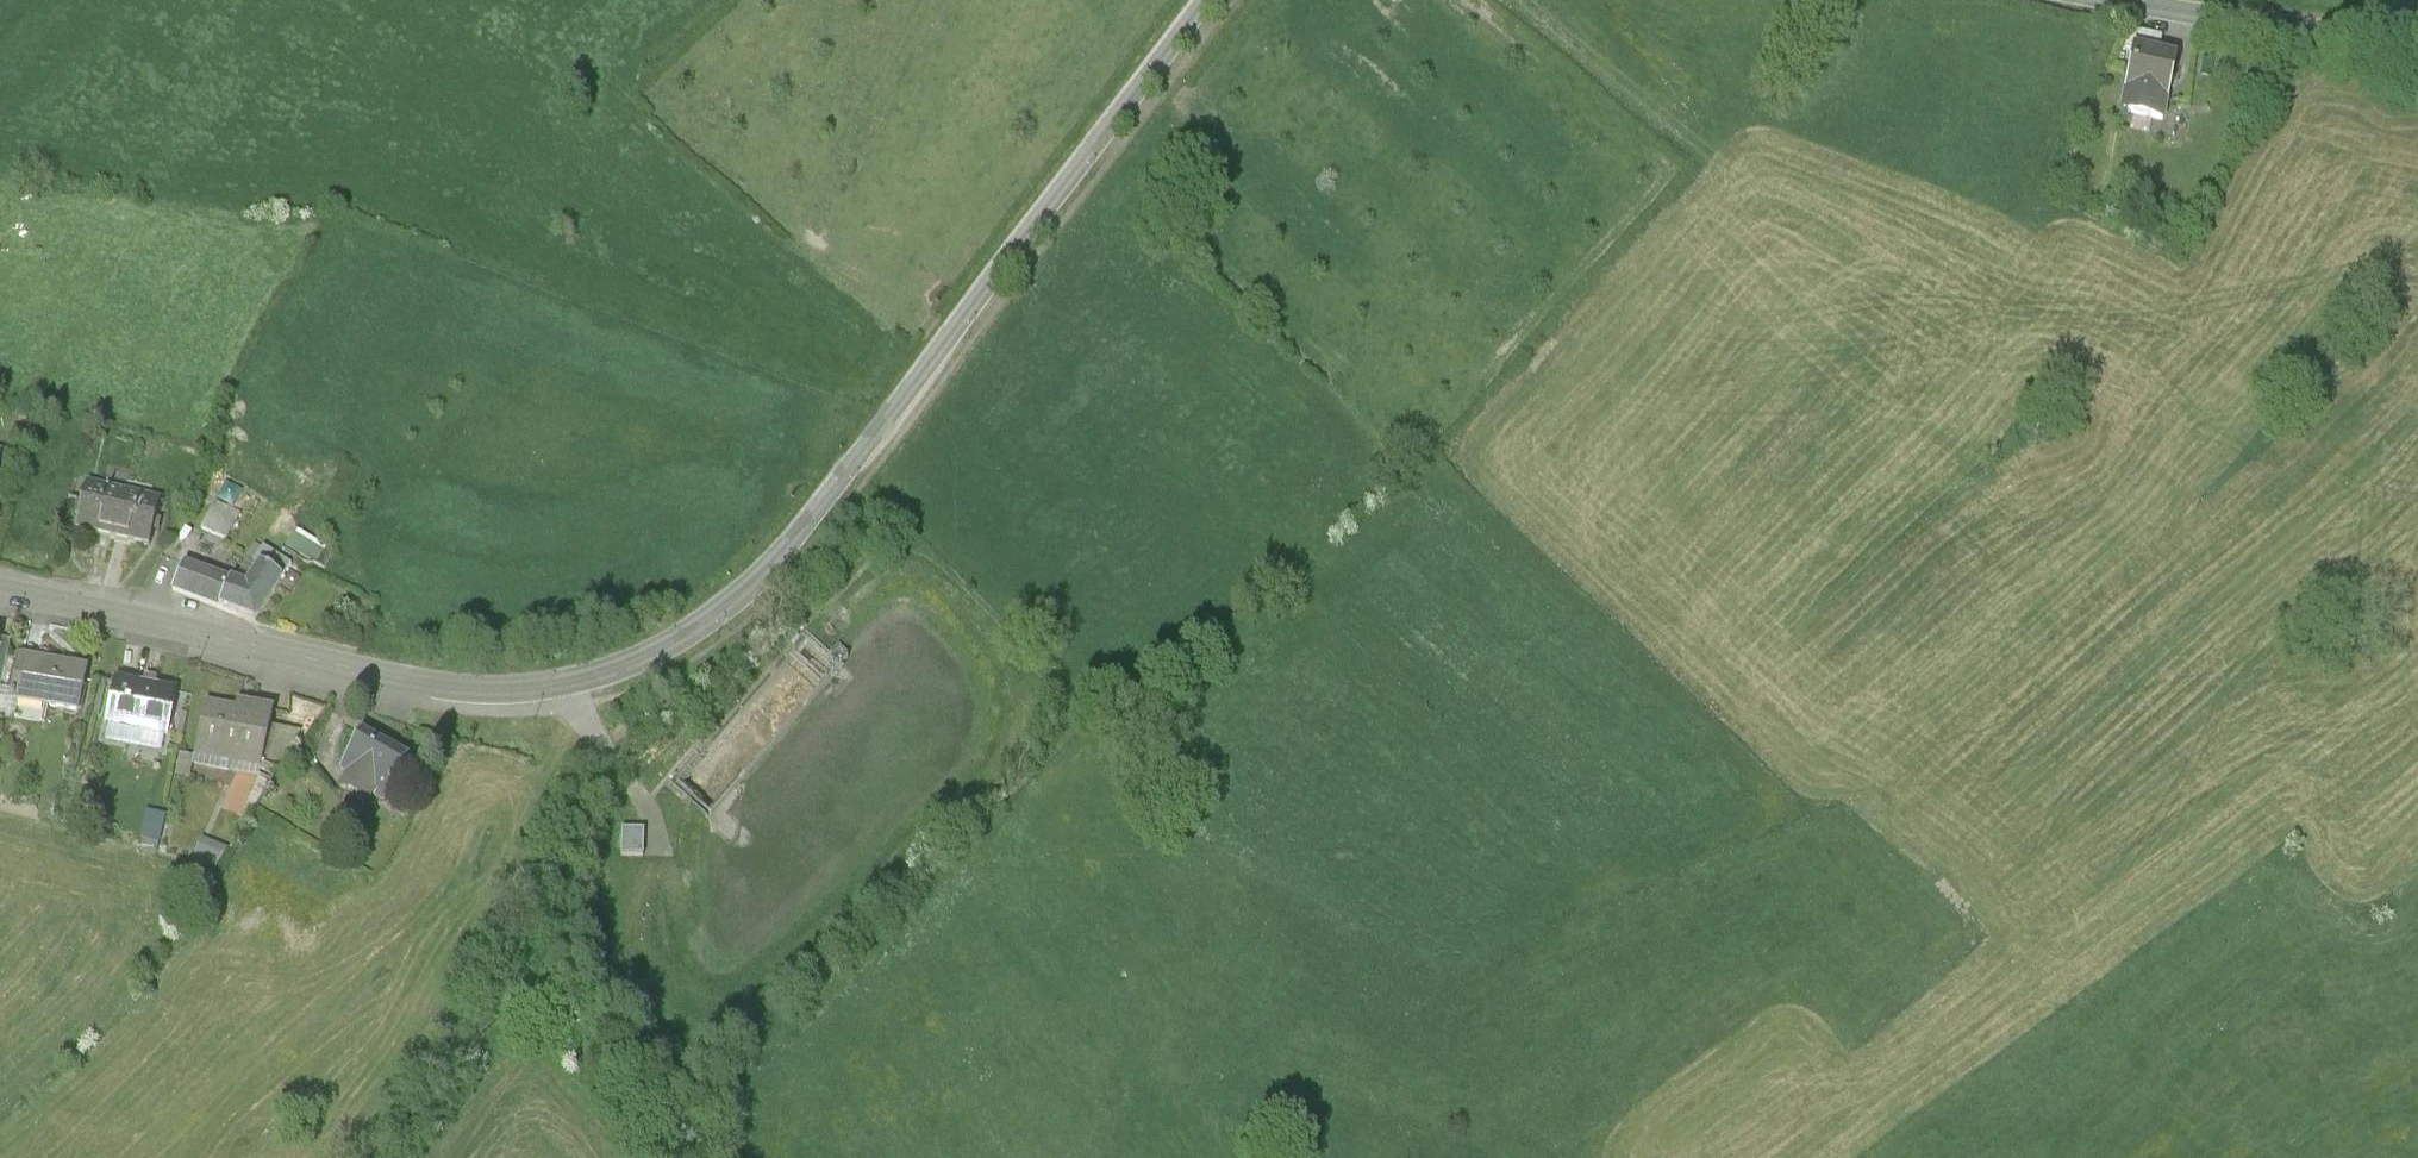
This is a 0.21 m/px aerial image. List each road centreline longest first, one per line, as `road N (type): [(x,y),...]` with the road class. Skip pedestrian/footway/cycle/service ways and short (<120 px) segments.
road 1 (tertiary): [(1208,0),(765,574),(698,627),(639,658),(573,683),(434,685),(0,591)]
road 2 (tertiary): [(2417,35),(2112,0)]

